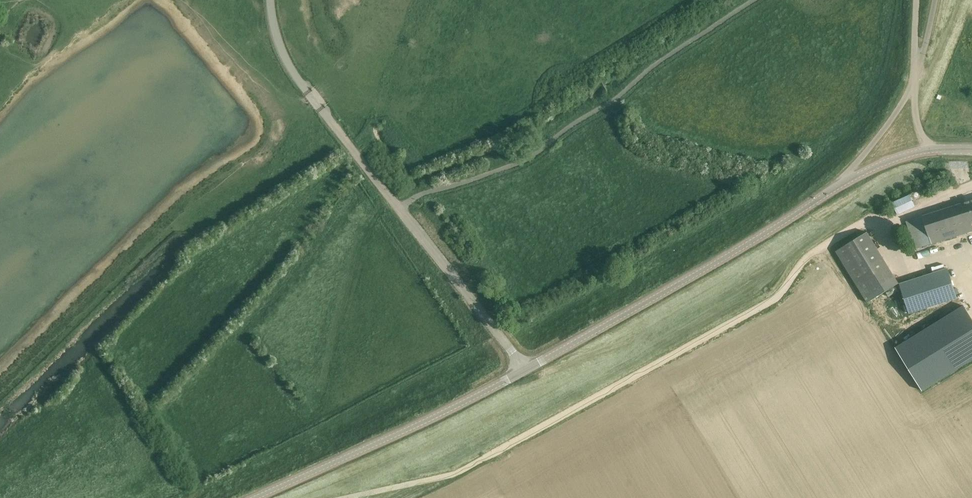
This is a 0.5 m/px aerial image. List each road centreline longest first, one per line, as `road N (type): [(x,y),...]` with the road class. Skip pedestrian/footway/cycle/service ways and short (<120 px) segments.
road 1 (unclassified): [(525,370),(300,82),(276,37),(272,0)]
road 2 (tertiary): [(525,370),(844,182)]
road 3 (tertiary): [(255,497),(525,370)]

